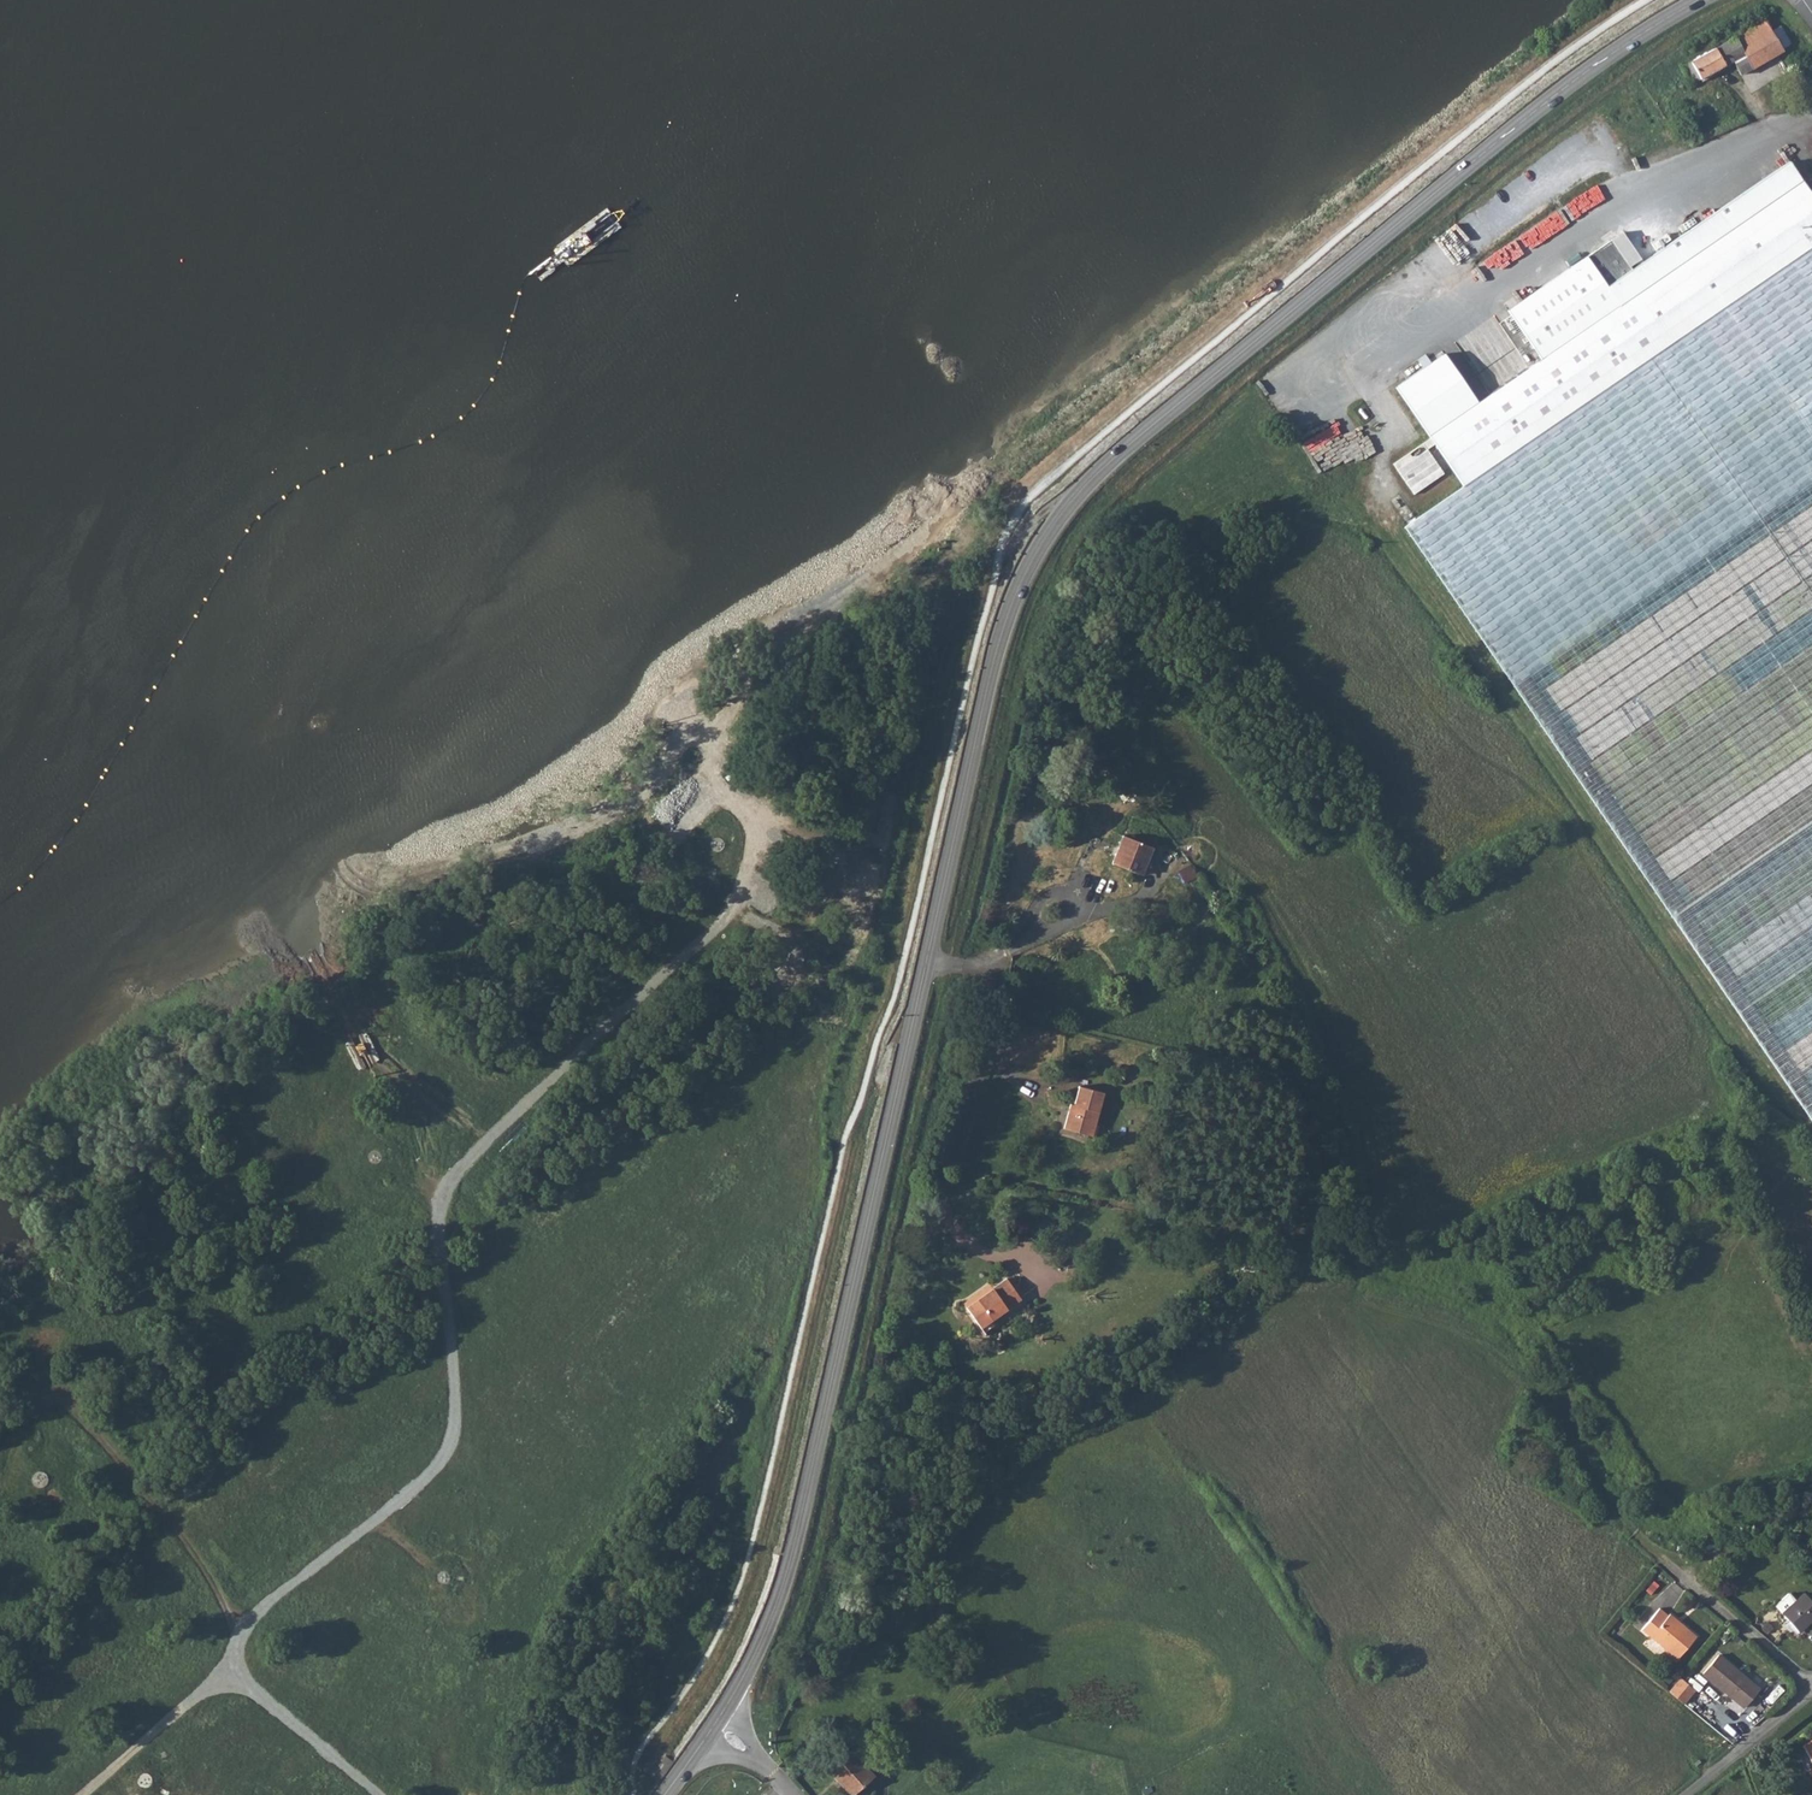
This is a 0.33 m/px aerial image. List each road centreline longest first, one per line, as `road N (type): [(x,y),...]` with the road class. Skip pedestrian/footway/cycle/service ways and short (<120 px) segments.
road 1 (secondary): [(664,1794),(755,1652),(783,1587),(992,661),(1032,559),(1069,503),(1156,420),(1565,87),(1698,0)]
road 2 (track): [(1811,1692),(1611,1515),(1546,1397),(1480,1334),(1367,1289)]
road 3 (unclassified): [(1686,1794),(1811,1692)]

